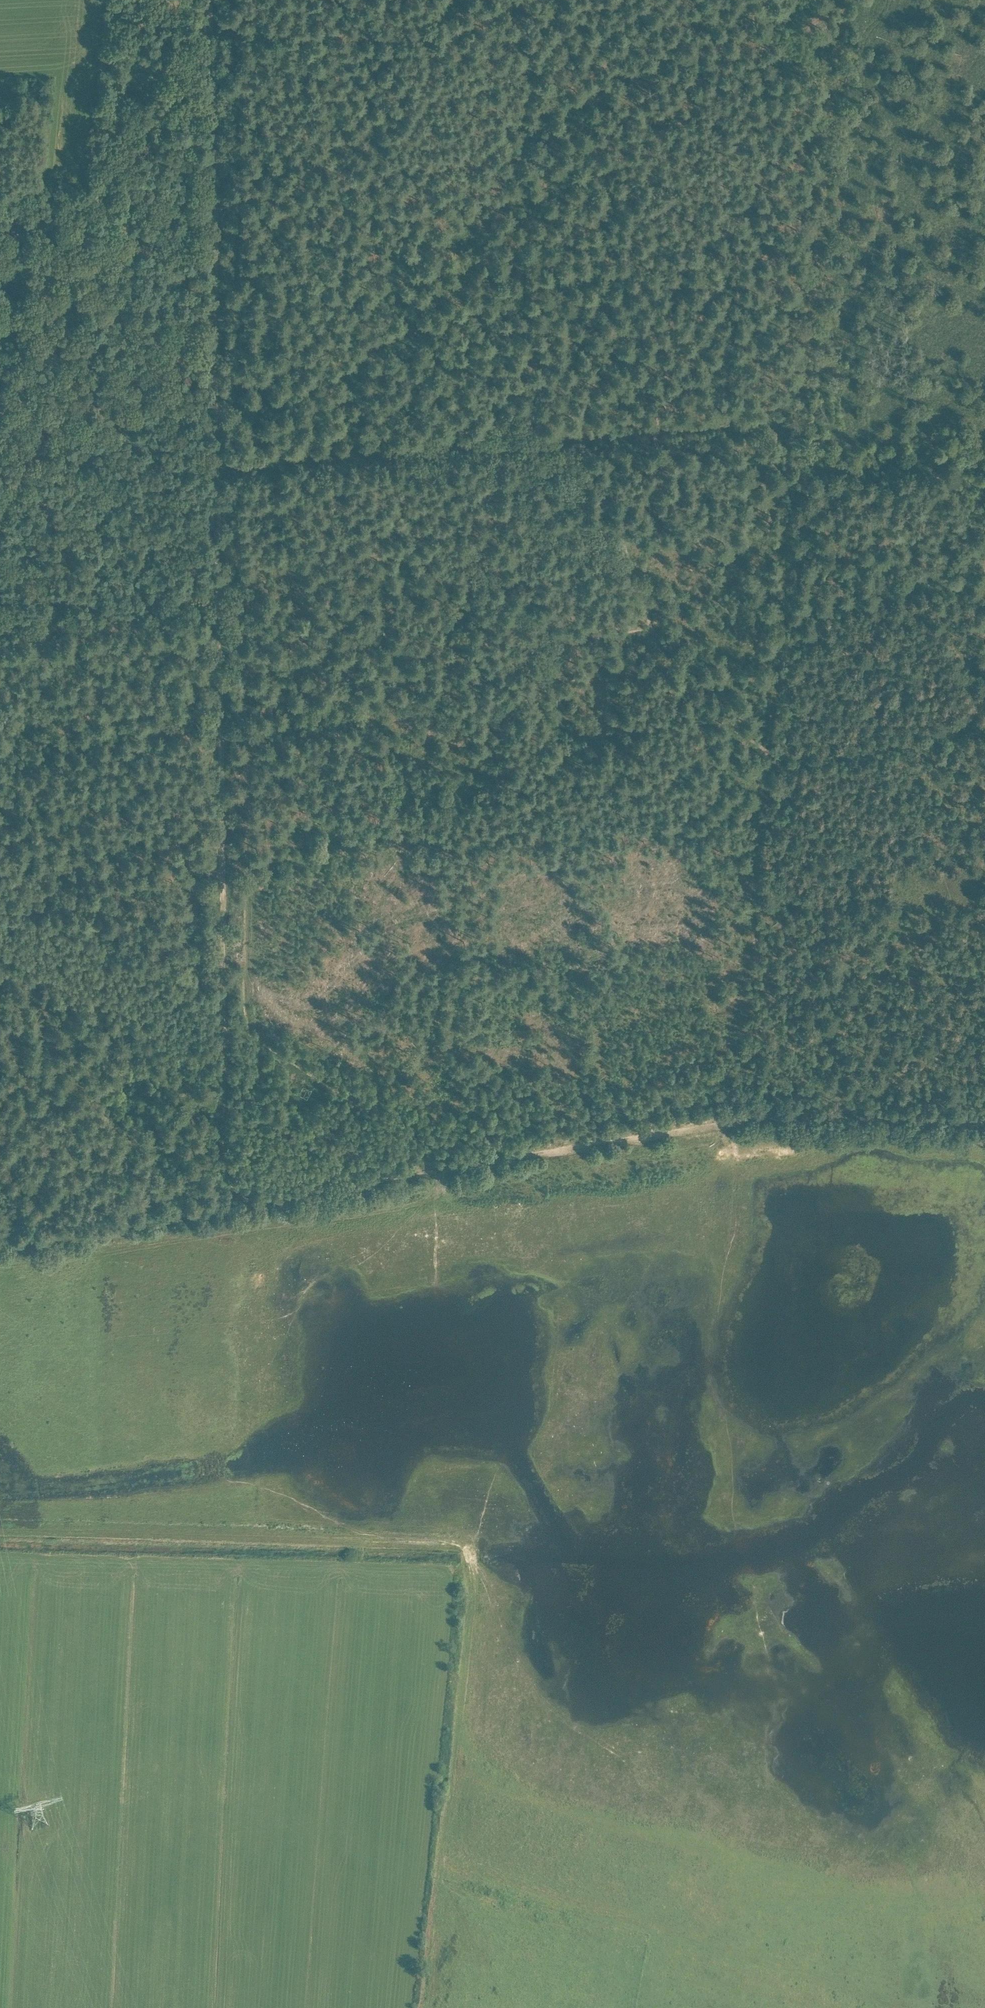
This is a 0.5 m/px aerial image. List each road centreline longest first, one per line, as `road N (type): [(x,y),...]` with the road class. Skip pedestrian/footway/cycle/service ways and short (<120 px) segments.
road 1 (track): [(984,1114),(745,1110),(222,1207)]
road 2 (track): [(222,1207),(216,596)]
road 3 (track): [(211,0),(216,596)]

